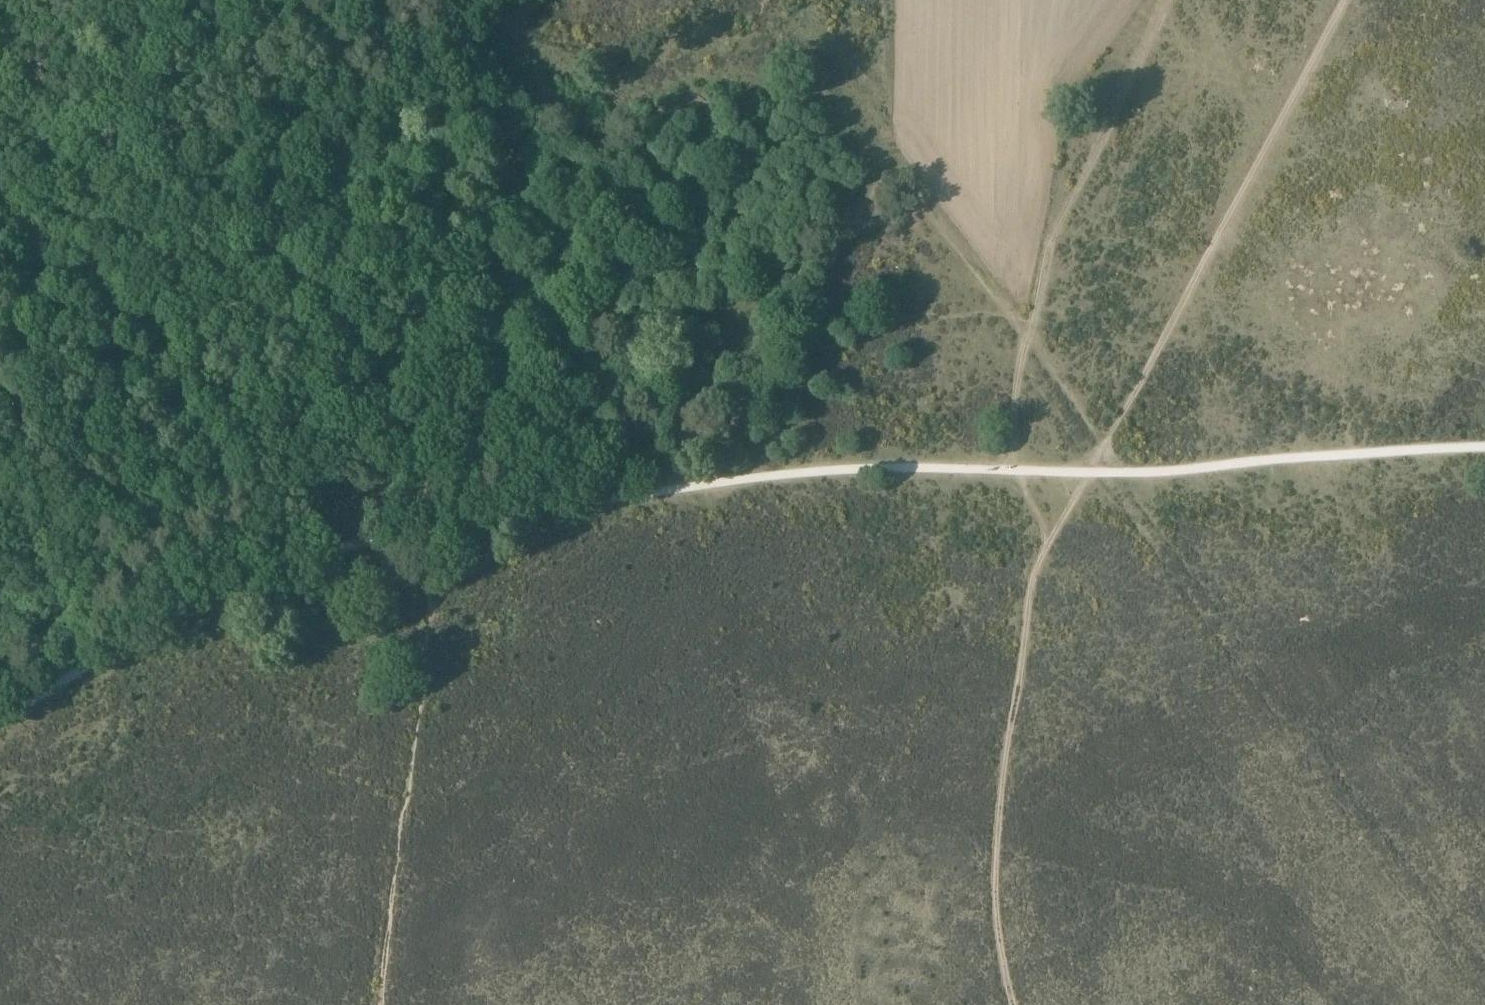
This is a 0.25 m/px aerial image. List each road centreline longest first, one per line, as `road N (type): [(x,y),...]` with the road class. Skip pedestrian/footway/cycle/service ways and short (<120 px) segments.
road 1 (track): [(1015,1004),(998,868),(1032,587),(1049,542),(1094,472)]
road 2 (track): [(1094,472),(1346,0)]

